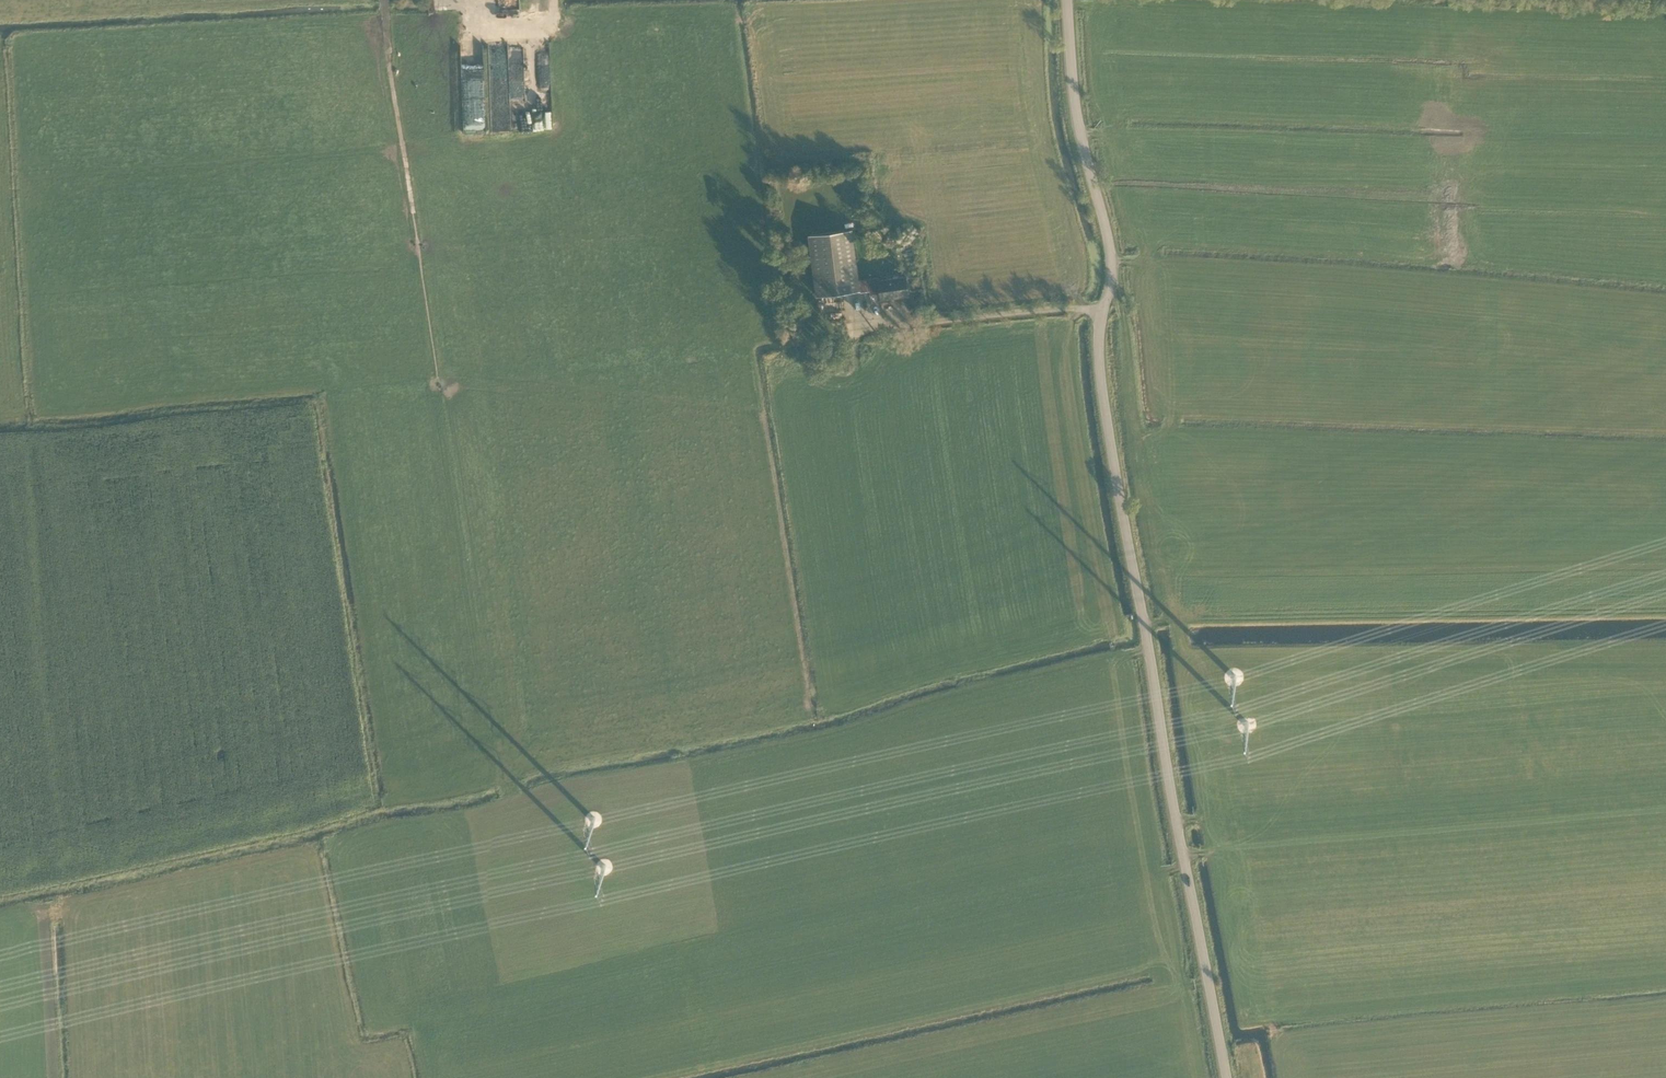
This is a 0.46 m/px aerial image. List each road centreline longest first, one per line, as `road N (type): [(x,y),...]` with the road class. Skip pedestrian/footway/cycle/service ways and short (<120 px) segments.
road 1 (unclassified): [(1226,1077),(1108,411),(1099,347),(1111,249),(1072,88),(1068,0)]

